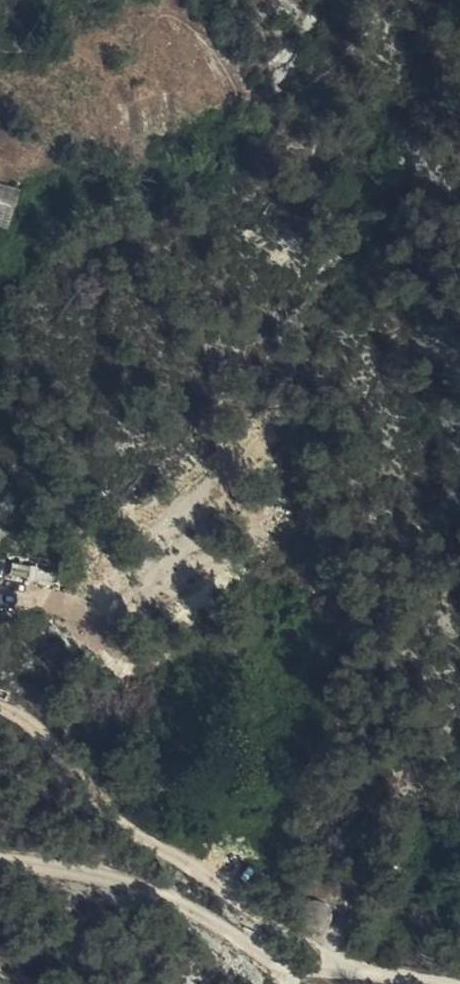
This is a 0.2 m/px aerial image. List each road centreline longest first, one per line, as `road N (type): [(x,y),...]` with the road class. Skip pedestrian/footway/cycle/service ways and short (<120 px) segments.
road 1 (unclassified): [(450,983),(431,976),(271,968),(170,896),(0,863)]

